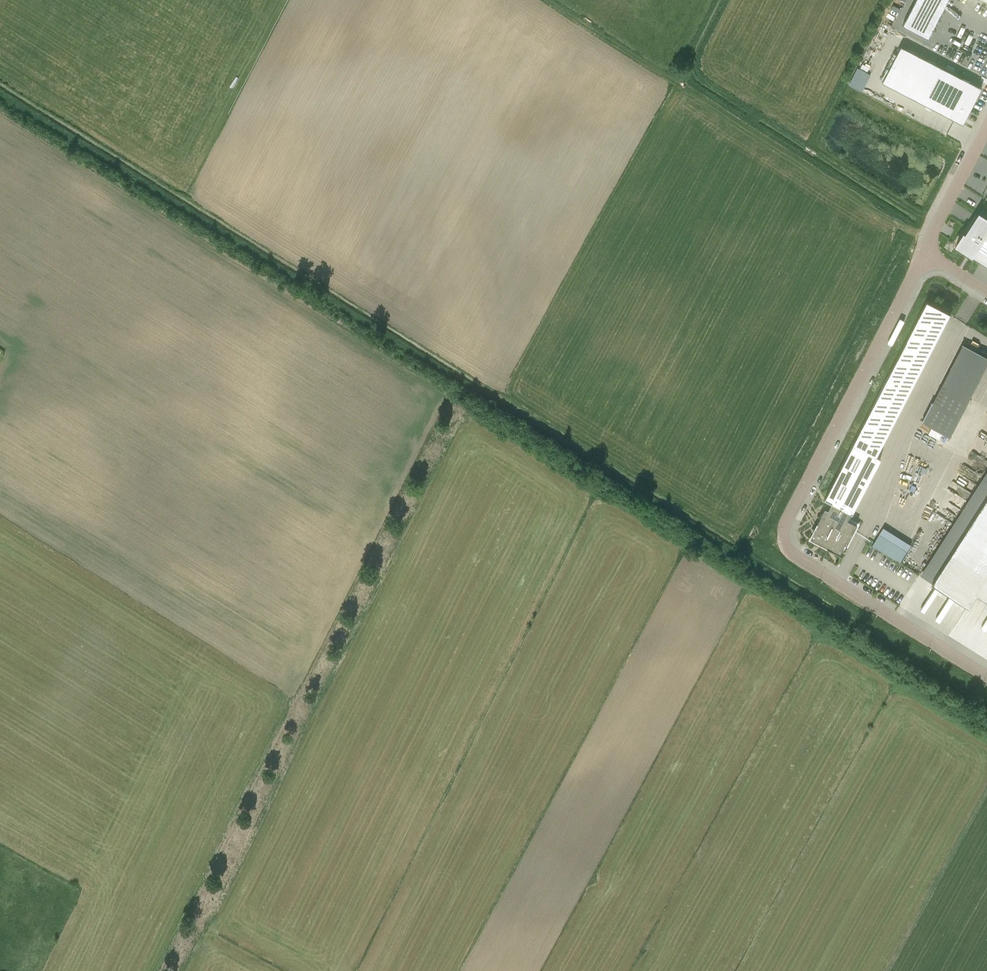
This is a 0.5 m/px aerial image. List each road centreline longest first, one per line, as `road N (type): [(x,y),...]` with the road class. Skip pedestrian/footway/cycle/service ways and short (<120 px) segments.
road 1 (unclassified): [(986,677),(796,557),(785,536),(924,255)]
road 2 (unclassified): [(924,255),(986,132)]

